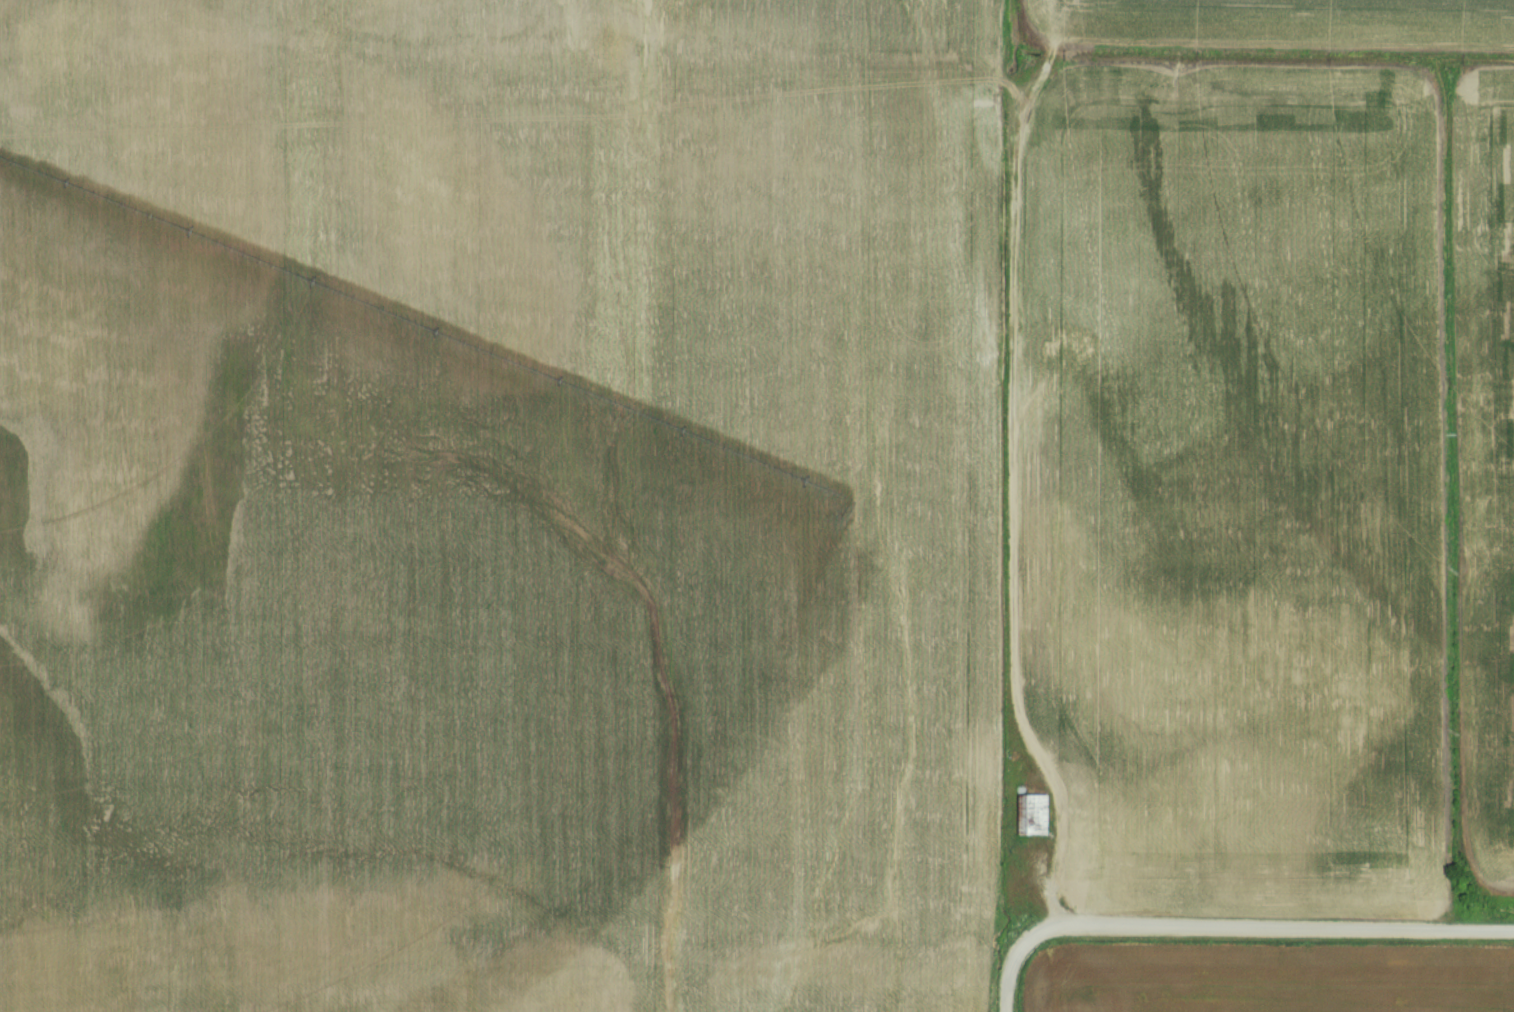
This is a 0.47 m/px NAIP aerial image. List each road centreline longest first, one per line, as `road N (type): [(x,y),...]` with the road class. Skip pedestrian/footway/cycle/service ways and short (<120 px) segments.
road 1 (residential): [(1513,930),(1062,928),(1024,948),(1009,977),(1005,1011)]

